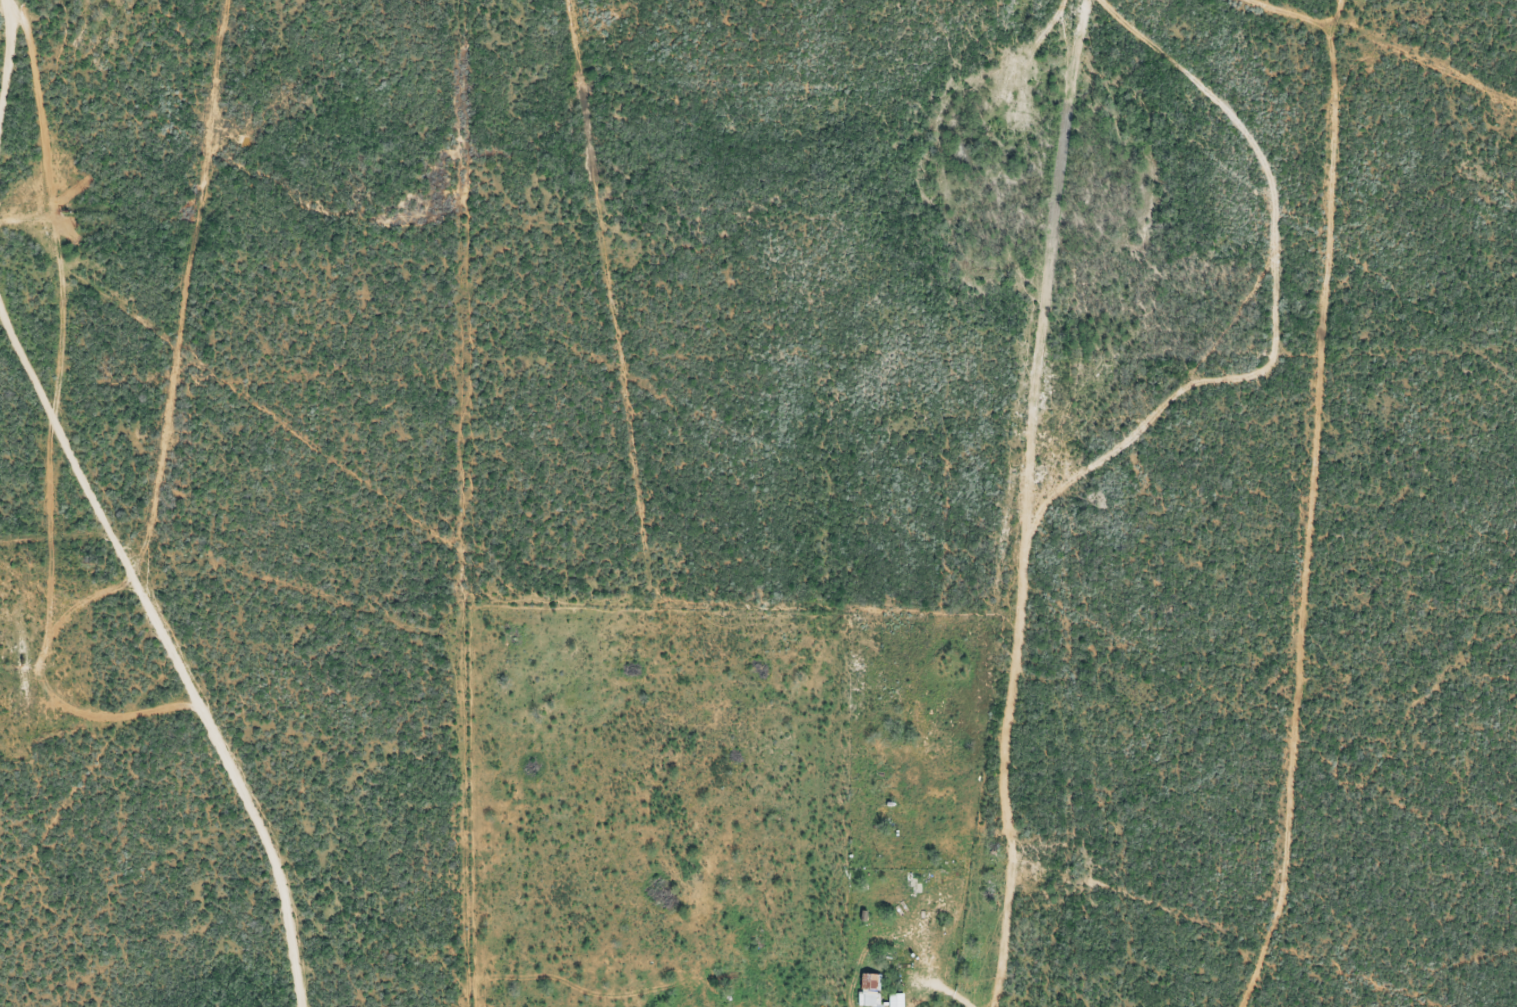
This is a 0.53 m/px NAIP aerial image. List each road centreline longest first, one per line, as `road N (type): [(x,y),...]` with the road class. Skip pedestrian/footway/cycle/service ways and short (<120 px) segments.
road 1 (residential): [(1019,1006),(1040,324),(1083,63),(1102,44),(1102,0)]
road 2 (residential): [(1102,44),(1165,68),(1261,169),(1265,324),(1256,362),(1117,454),(1035,468)]

